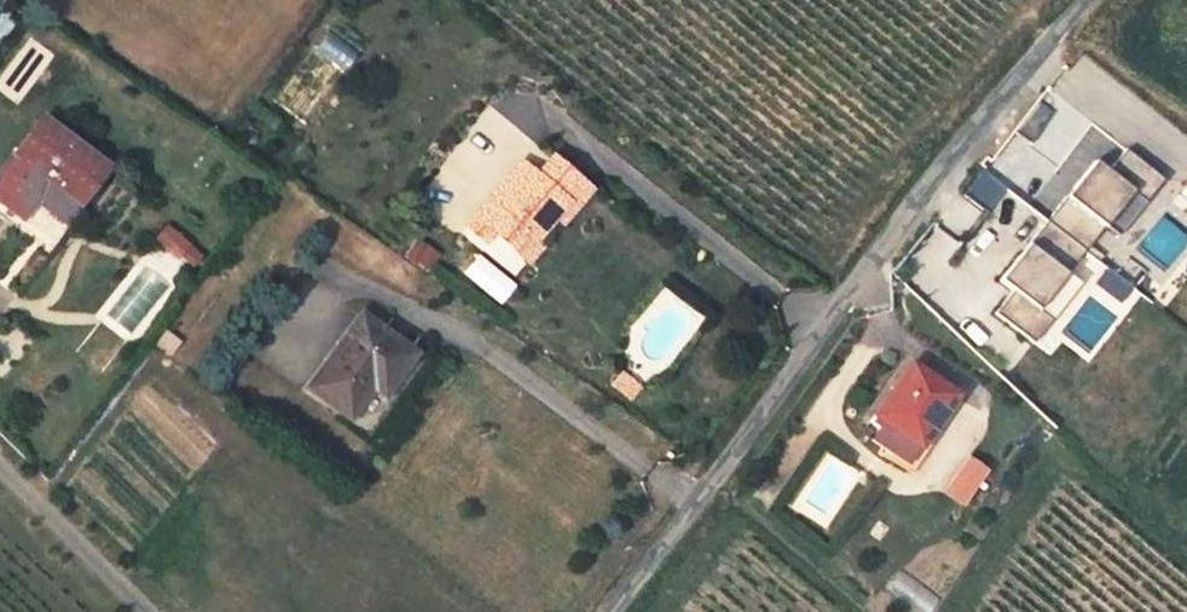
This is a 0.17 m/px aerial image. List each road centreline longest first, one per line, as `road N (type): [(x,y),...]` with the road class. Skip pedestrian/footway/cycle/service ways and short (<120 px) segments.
road 1 (unclassified): [(1080,0),(622,611)]

